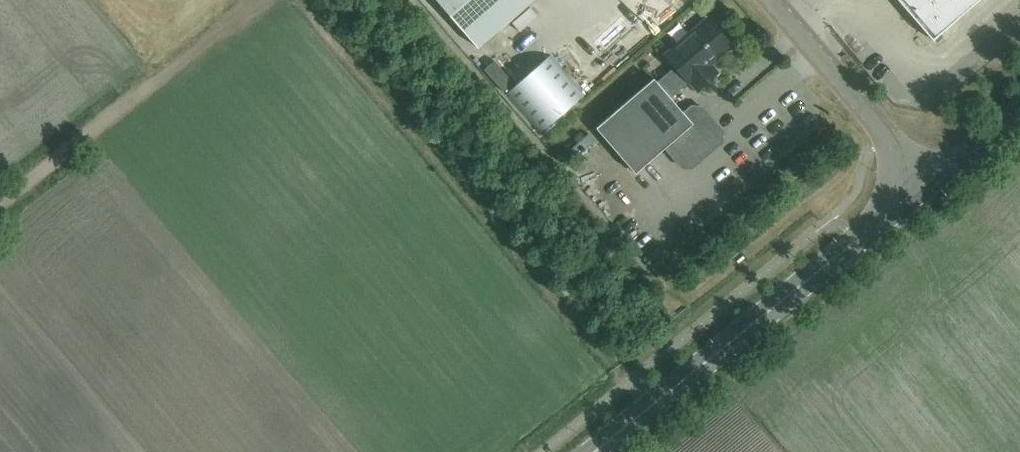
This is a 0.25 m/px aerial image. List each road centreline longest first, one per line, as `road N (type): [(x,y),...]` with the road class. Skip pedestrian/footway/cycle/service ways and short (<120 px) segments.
road 1 (tertiary): [(594,451),(926,185)]
road 2 (track): [(0,206),(254,0)]
road 3 (tertiary): [(926,185),(771,0)]

